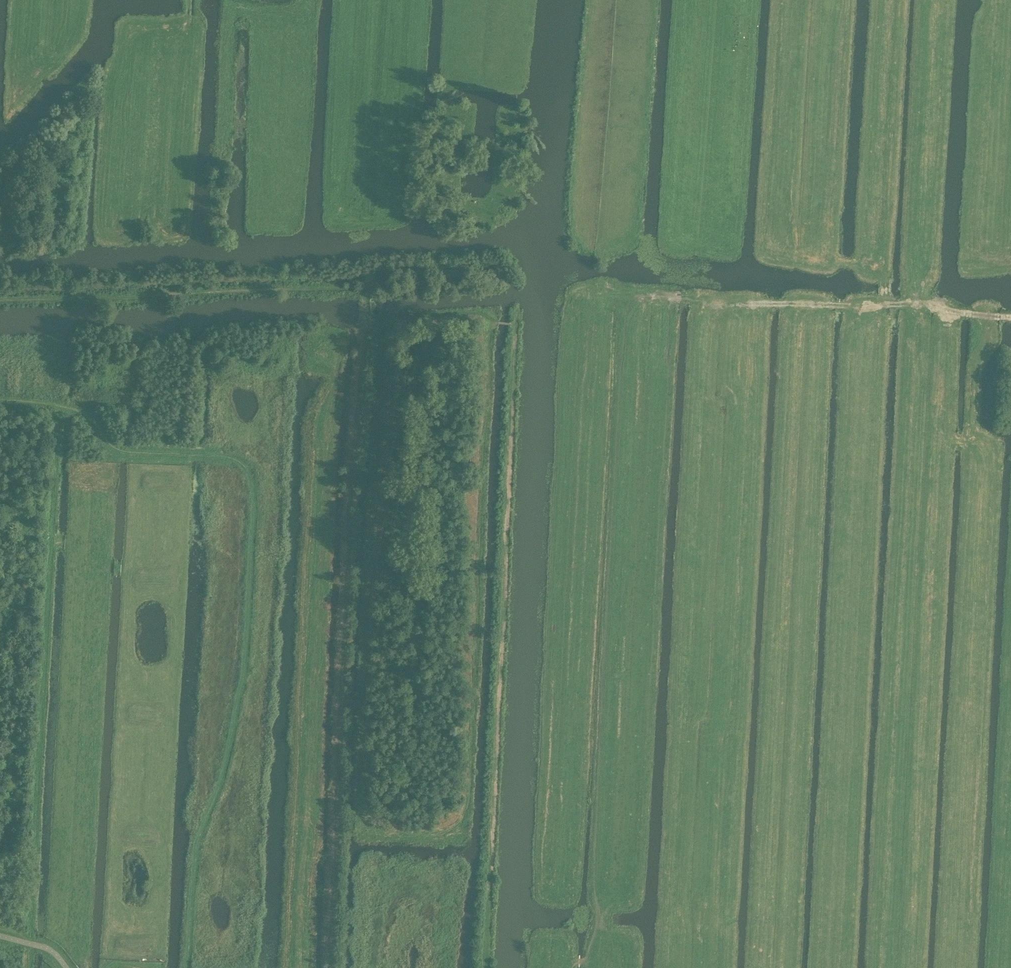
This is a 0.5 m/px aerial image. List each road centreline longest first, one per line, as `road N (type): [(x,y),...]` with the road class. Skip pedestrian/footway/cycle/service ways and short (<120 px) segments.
road 1 (track): [(185,967),(196,853),(220,791),(243,677),(256,483),(242,461),(222,456),(125,455),(74,404),(0,399)]
road 2 (track): [(366,293),(331,967)]
road 3 (track): [(0,295),(366,293),(401,276),(490,271),(504,278)]
road 4 (track): [(680,297),(1010,316)]

